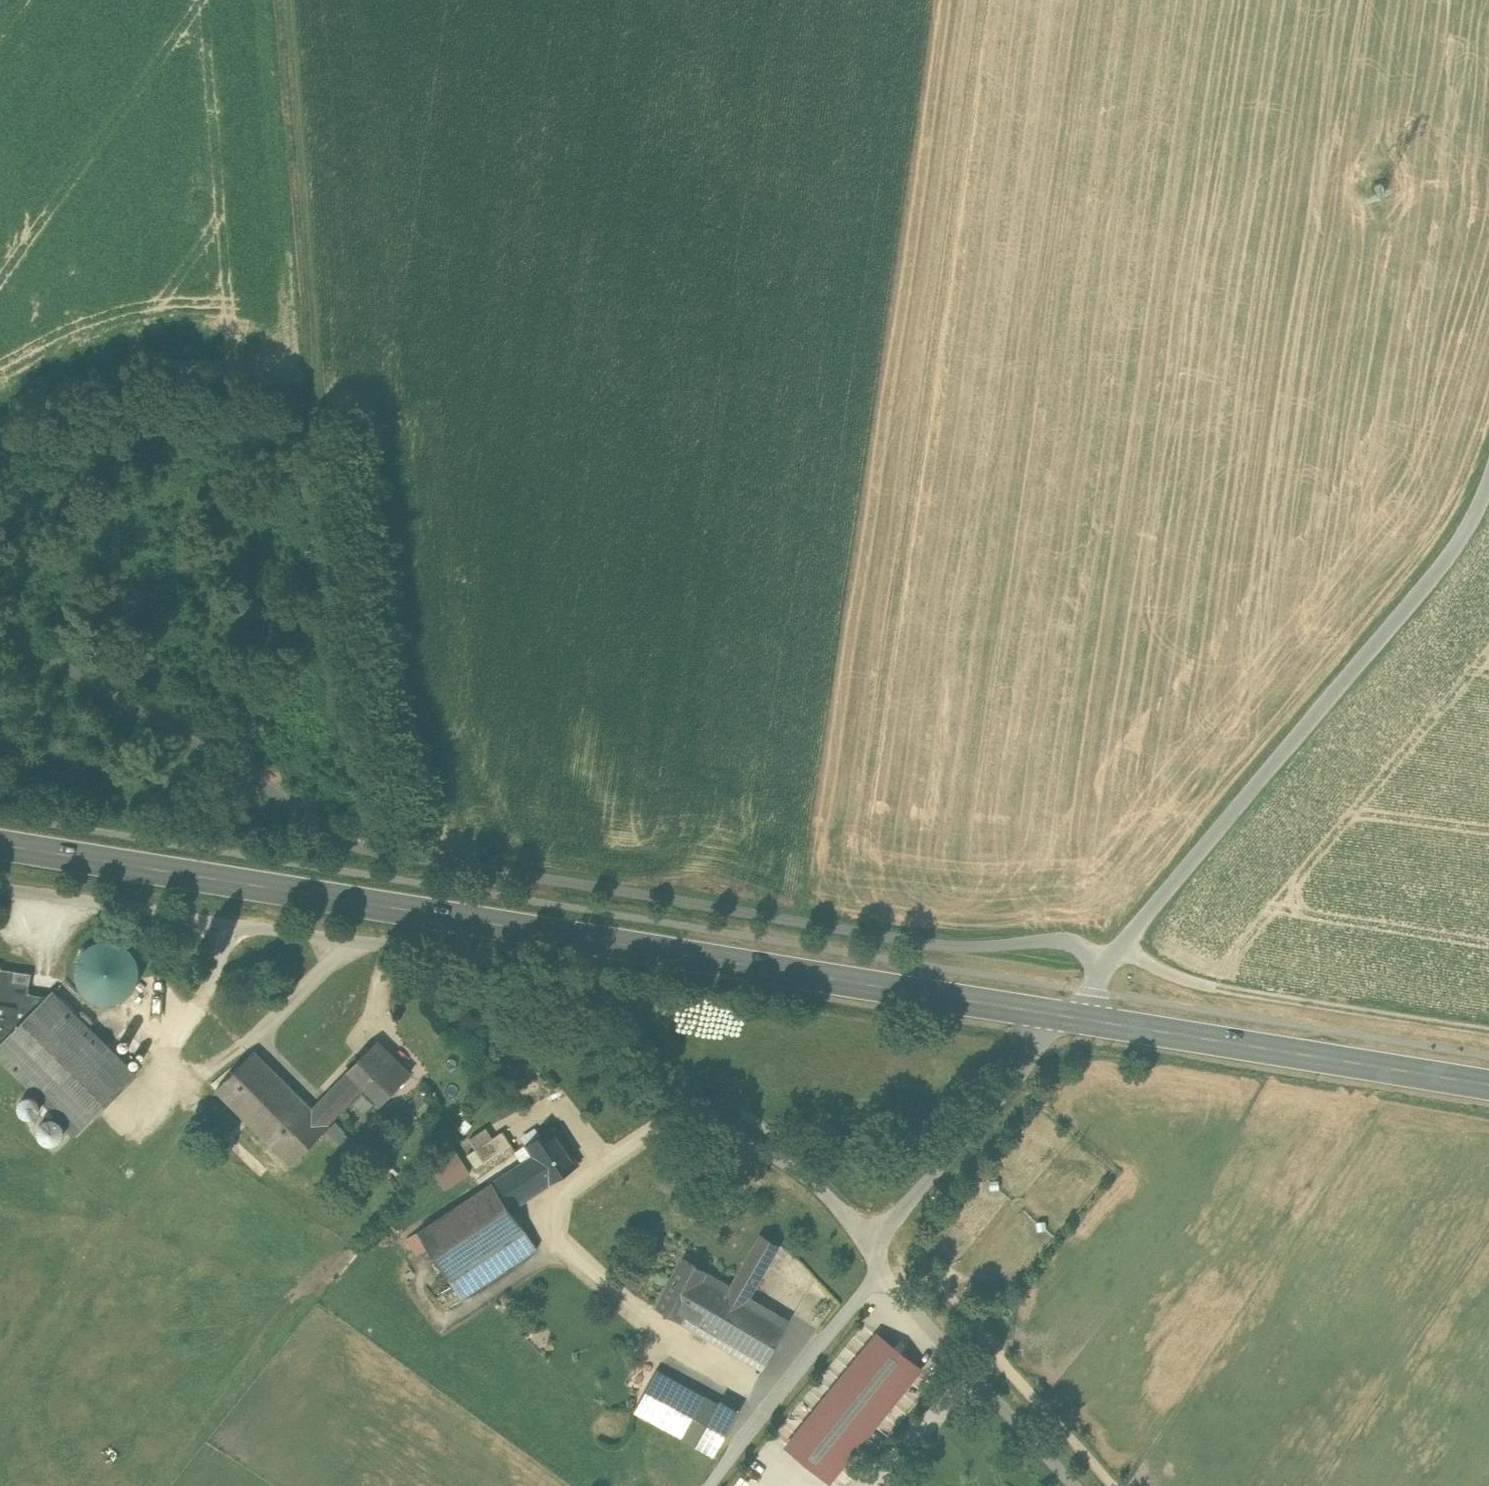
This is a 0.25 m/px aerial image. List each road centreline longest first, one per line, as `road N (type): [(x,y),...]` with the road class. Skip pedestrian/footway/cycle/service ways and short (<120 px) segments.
road 1 (unclassified): [(1105,961),(1079,941),(1057,937),(950,944),(383,850),(332,829),(0,625)]
road 2 (secondary): [(1073,1015),(0,842)]
road 3 (unclassified): [(0,891),(193,922),(348,936),(521,969),(563,989),(823,1185),(872,1244)]
road 4 (unclassified): [(1488,489),(1483,509),(1105,961)]
road 5 (secondary): [(1488,1082),(1073,1015)]
road 6 (track): [(1126,940),(1166,975),(1488,1030)]
road 7 (unclassified): [(1082,1485),(880,1278),(872,1244)]
road 8 (unclassified): [(1073,1015),(872,1244)]

